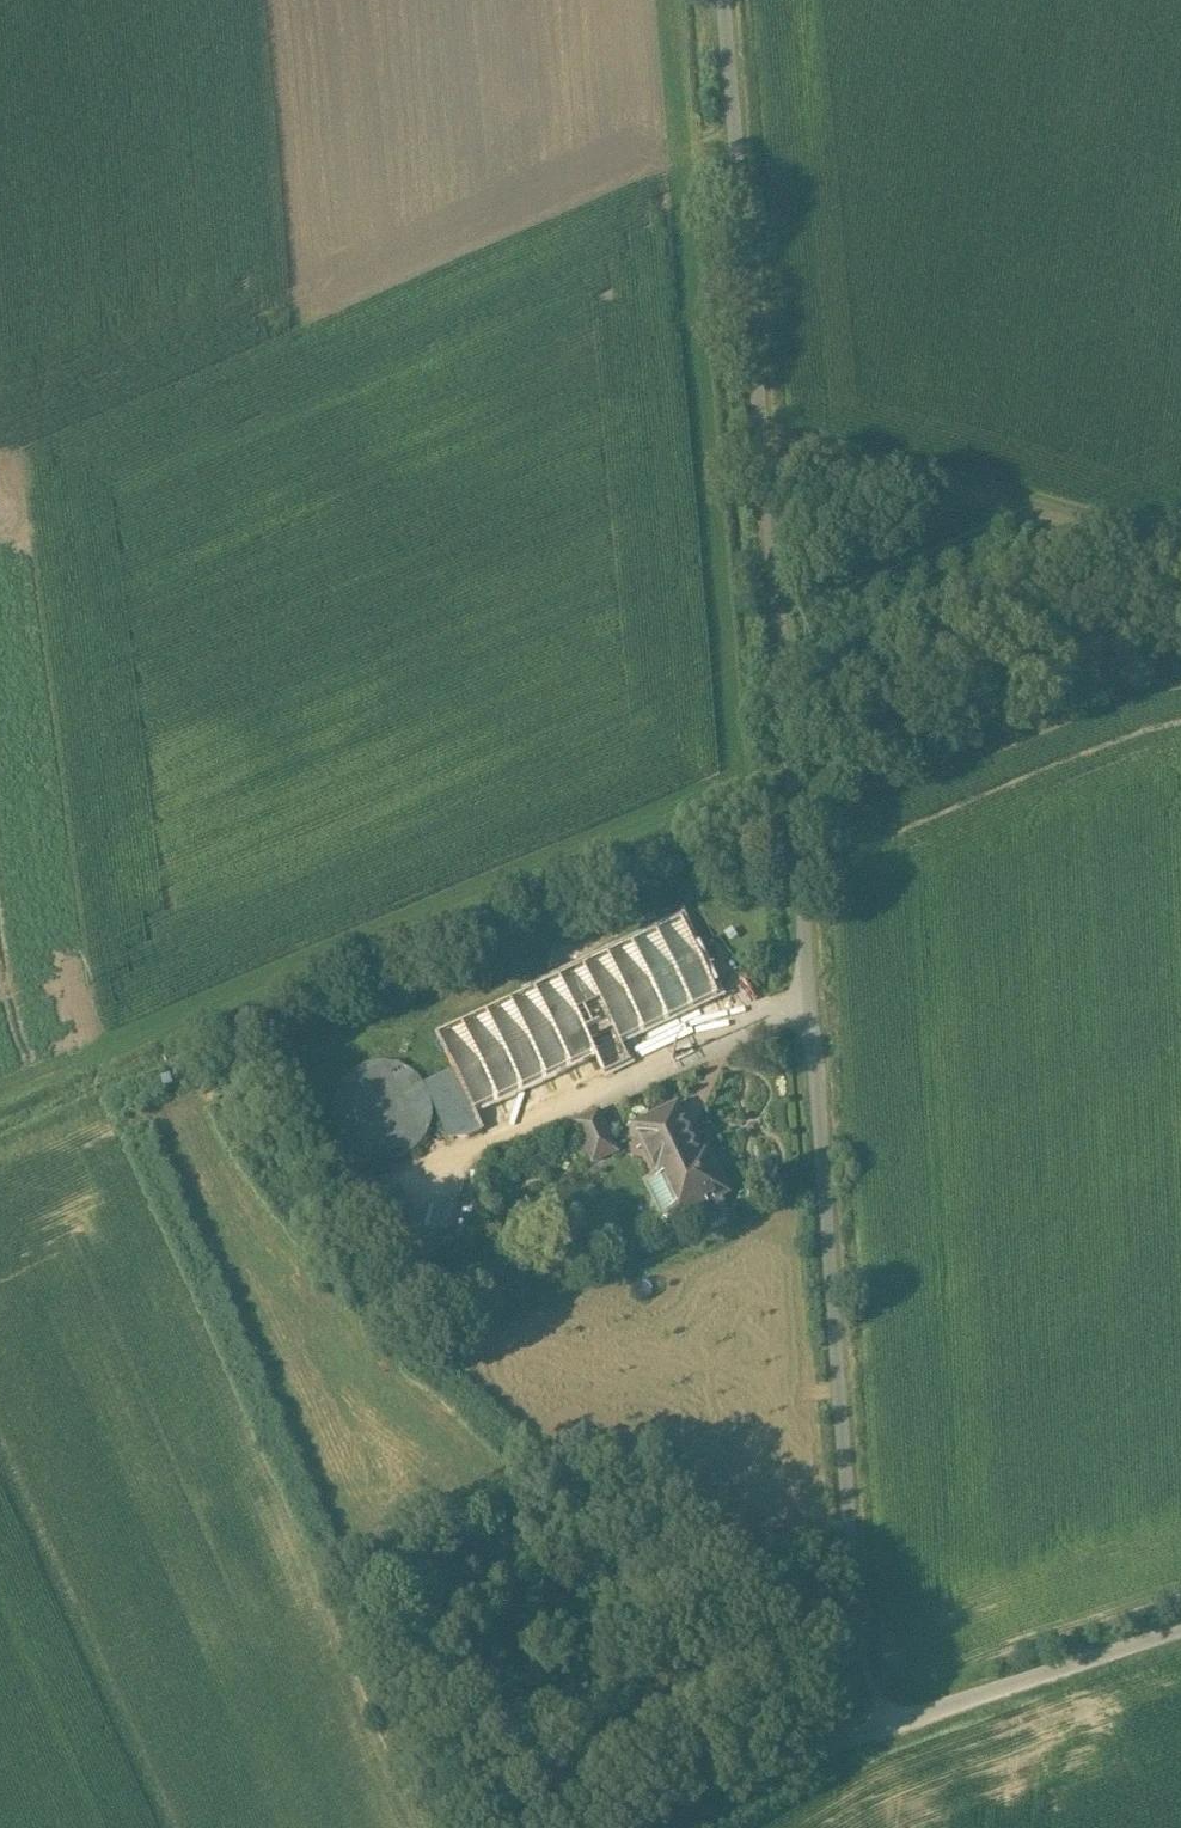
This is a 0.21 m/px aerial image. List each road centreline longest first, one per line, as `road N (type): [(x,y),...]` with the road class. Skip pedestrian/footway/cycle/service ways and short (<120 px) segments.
road 1 (unclassified): [(734,0),(878,1727)]
road 2 (unclassified): [(878,1727),(1180,1630)]
road 3 (unclassified): [(694,1827),(878,1727)]

